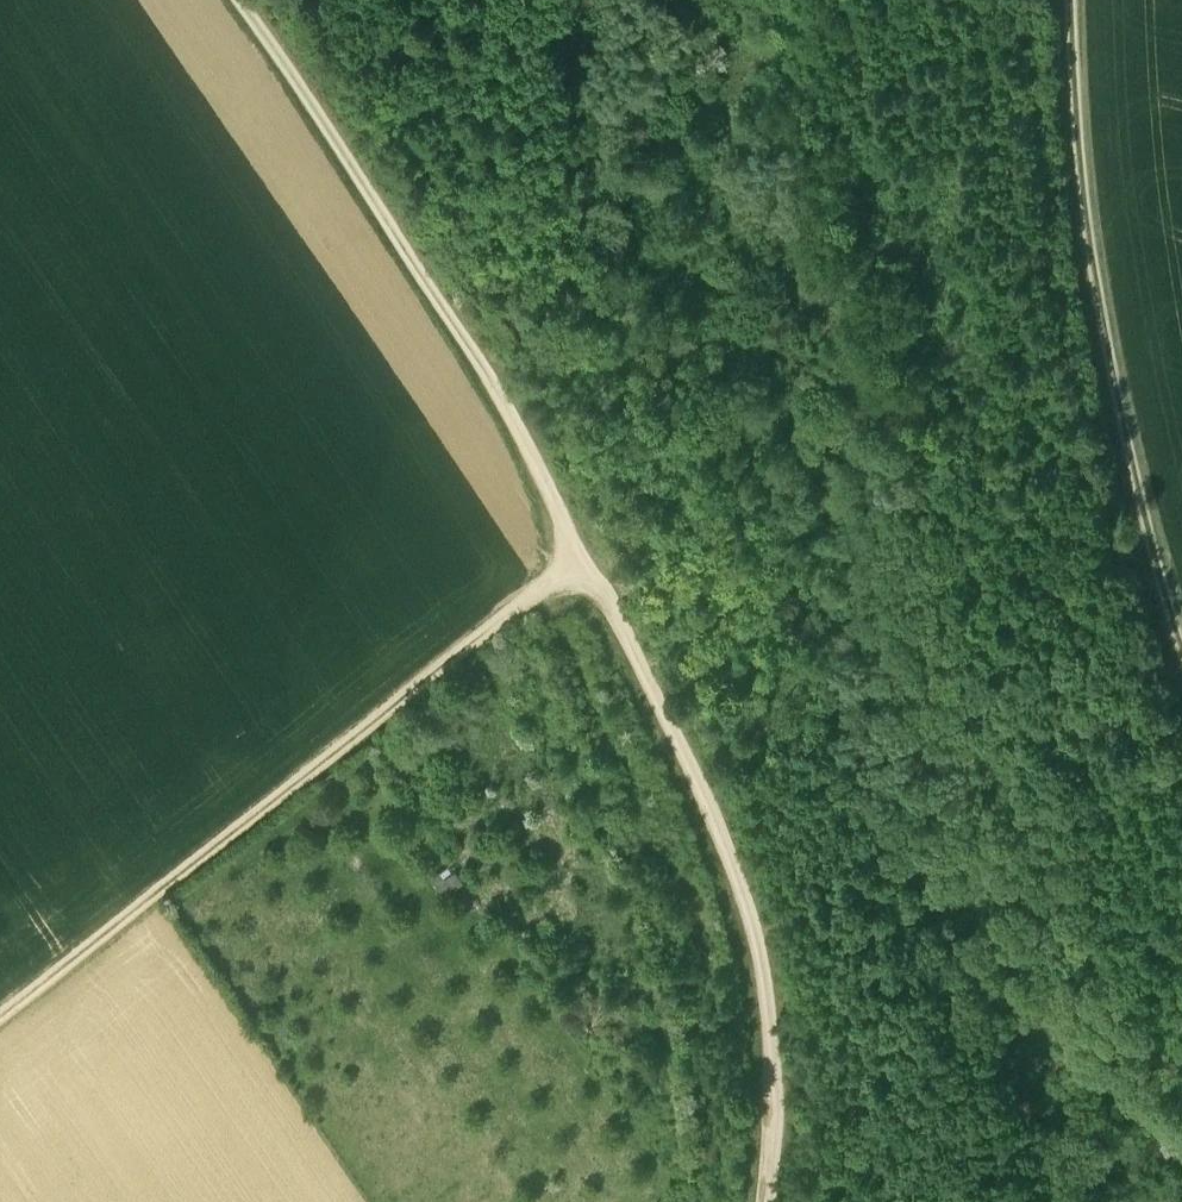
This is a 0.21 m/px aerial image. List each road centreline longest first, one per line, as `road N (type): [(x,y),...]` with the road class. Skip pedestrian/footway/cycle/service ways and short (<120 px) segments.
road 1 (track): [(239,0),(409,250),(611,611),(707,814),(753,926),(771,1019),(777,1123),(768,1201)]
road 2 (track): [(0,1018),(580,562)]
road 3 (track): [(1181,632),(1100,284),(1081,162),(1074,0)]

